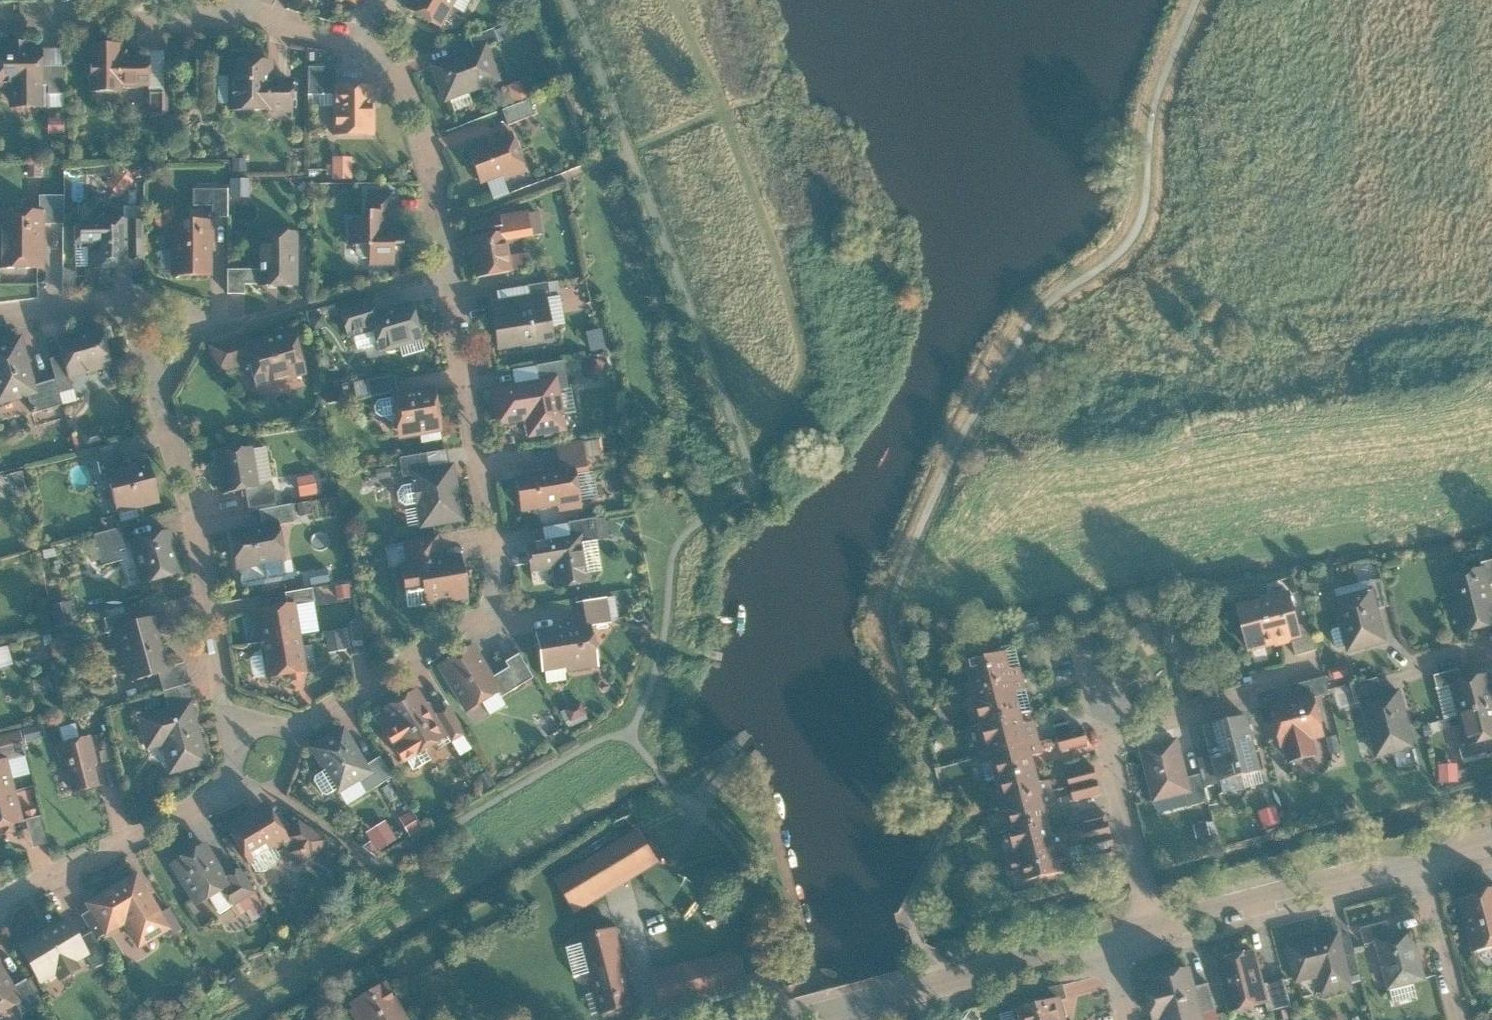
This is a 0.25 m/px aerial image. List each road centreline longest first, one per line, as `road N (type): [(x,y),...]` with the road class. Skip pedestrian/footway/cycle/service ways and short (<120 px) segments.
road 1 (residential): [(0,17),(261,17),(385,63),(404,84),(426,140),(491,515),(494,599),(478,618),(362,695),(315,716),(234,736)]
road 2 (residential): [(157,403),(184,477),(234,736)]
road 3 (residential): [(1107,942),(795,1019)]
road 4 (residential): [(234,736),(233,769),(217,792),(35,889),(0,898)]
road 5 (residential): [(1424,861),(1158,929)]
road 6 (residential): [(0,311),(121,305),(157,403)]
road 7 (residential): [(1158,929),(1106,733)]
road 8 (residential): [(1276,690),(1106,733)]
road 9 (residential): [(1463,1019),(1424,861)]

